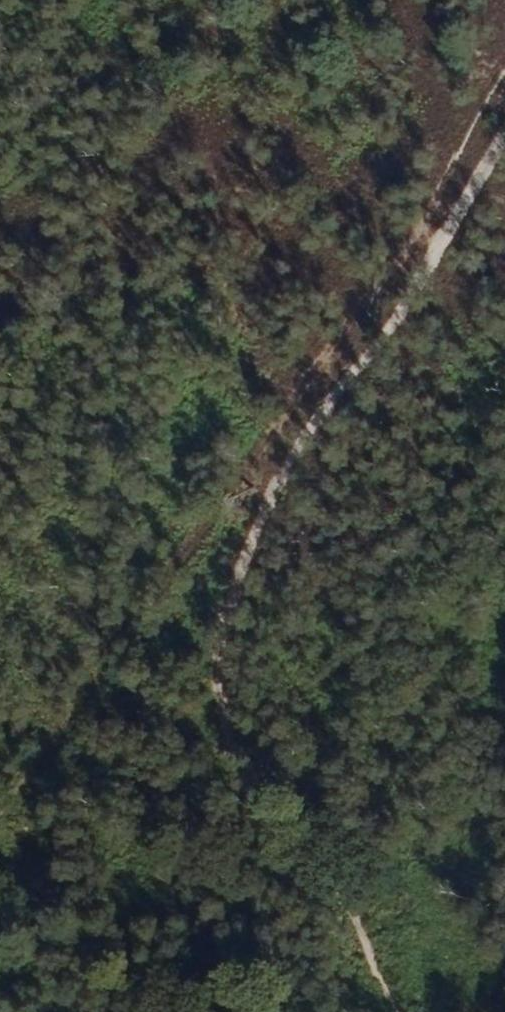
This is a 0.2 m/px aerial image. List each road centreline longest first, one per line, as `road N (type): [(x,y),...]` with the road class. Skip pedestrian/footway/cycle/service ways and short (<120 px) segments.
road 1 (track): [(504,139),(411,297),(320,414),(263,523),(221,672),(247,774),(337,885),(402,1011)]
road 2 (track): [(504,47),(0,836)]

